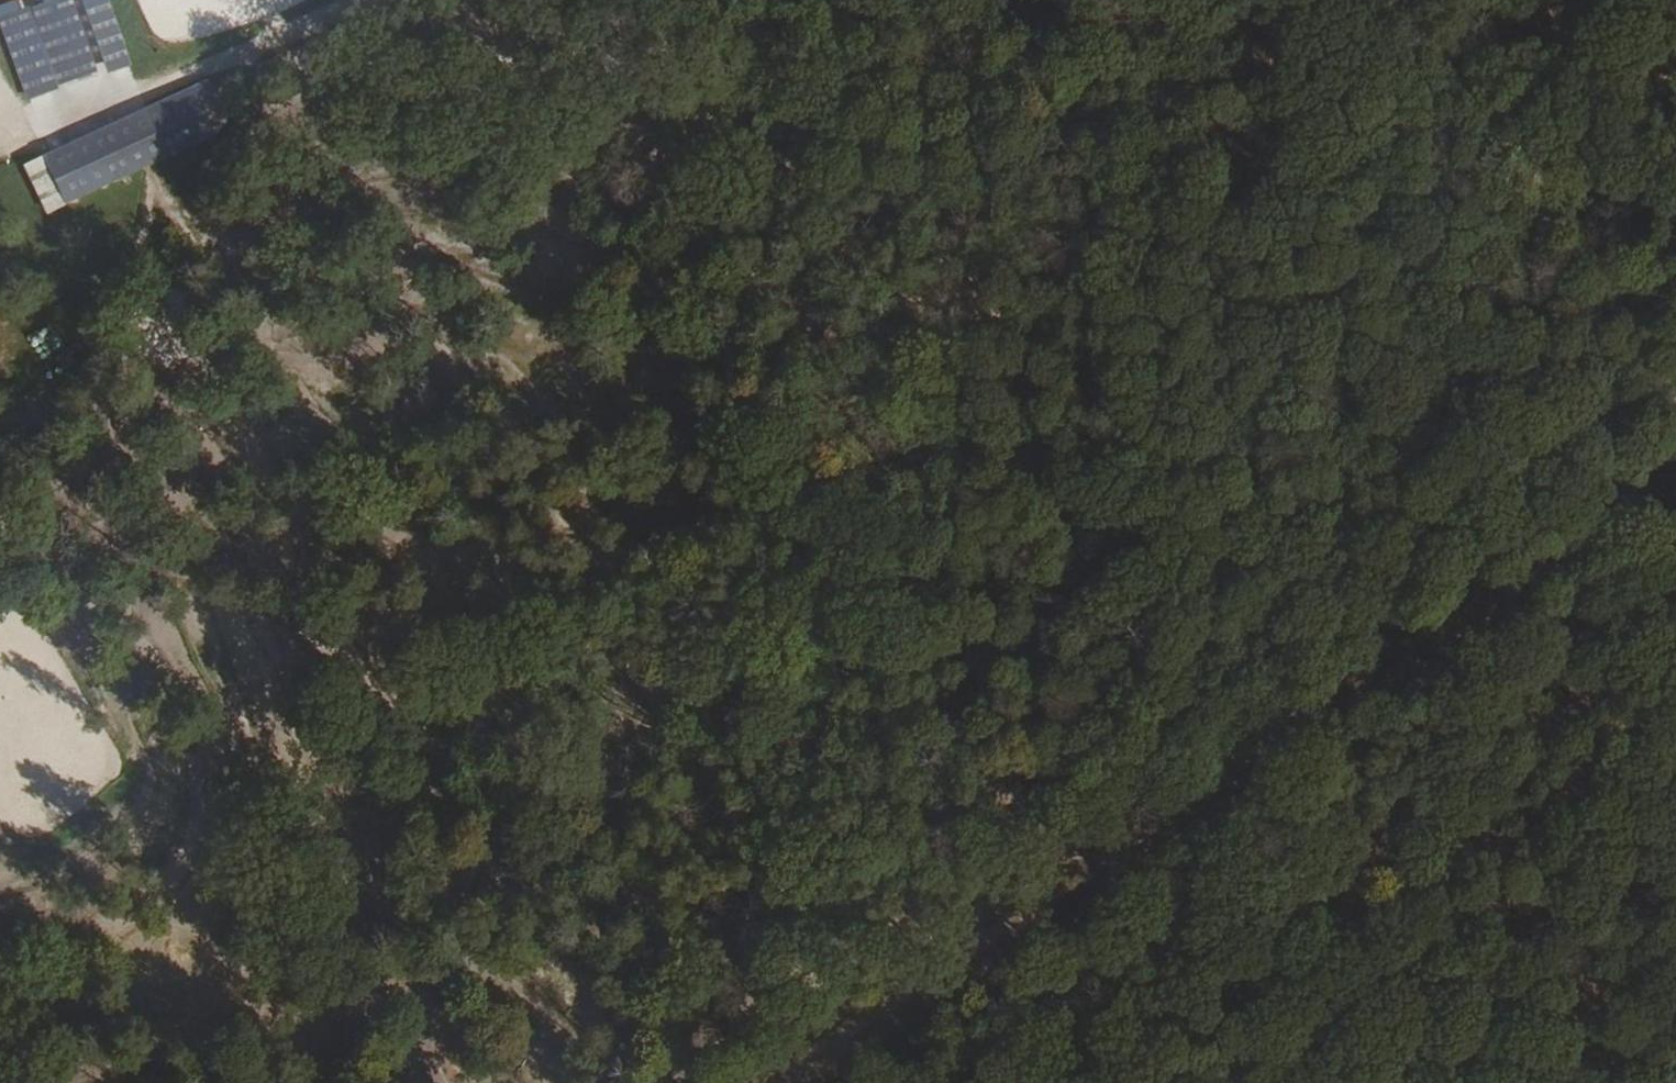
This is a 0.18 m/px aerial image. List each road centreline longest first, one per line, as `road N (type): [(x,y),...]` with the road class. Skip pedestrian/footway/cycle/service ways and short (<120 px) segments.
road 1 (track): [(716,0),(553,185),(292,25)]
road 2 (track): [(1410,0),(1675,421)]

